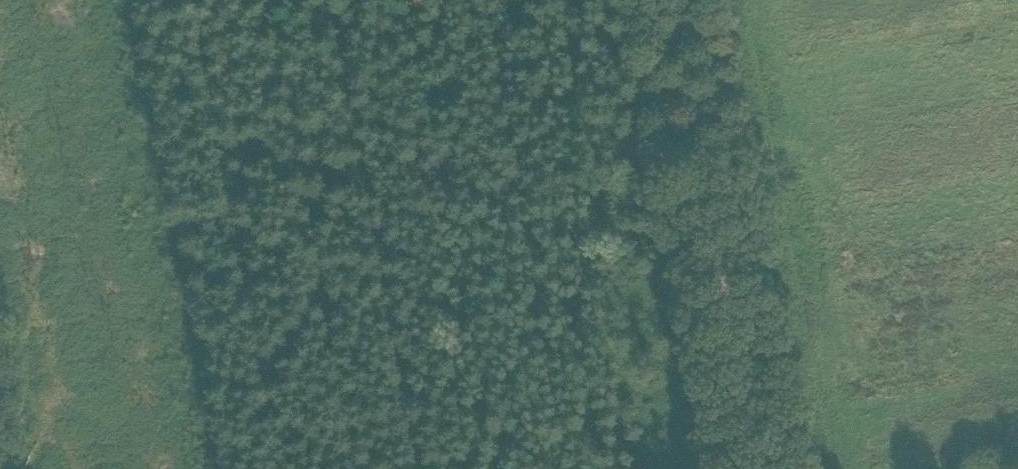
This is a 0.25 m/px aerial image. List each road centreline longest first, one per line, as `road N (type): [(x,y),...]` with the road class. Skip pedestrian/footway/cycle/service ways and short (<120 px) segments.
road 1 (track): [(672,0),(764,468)]

